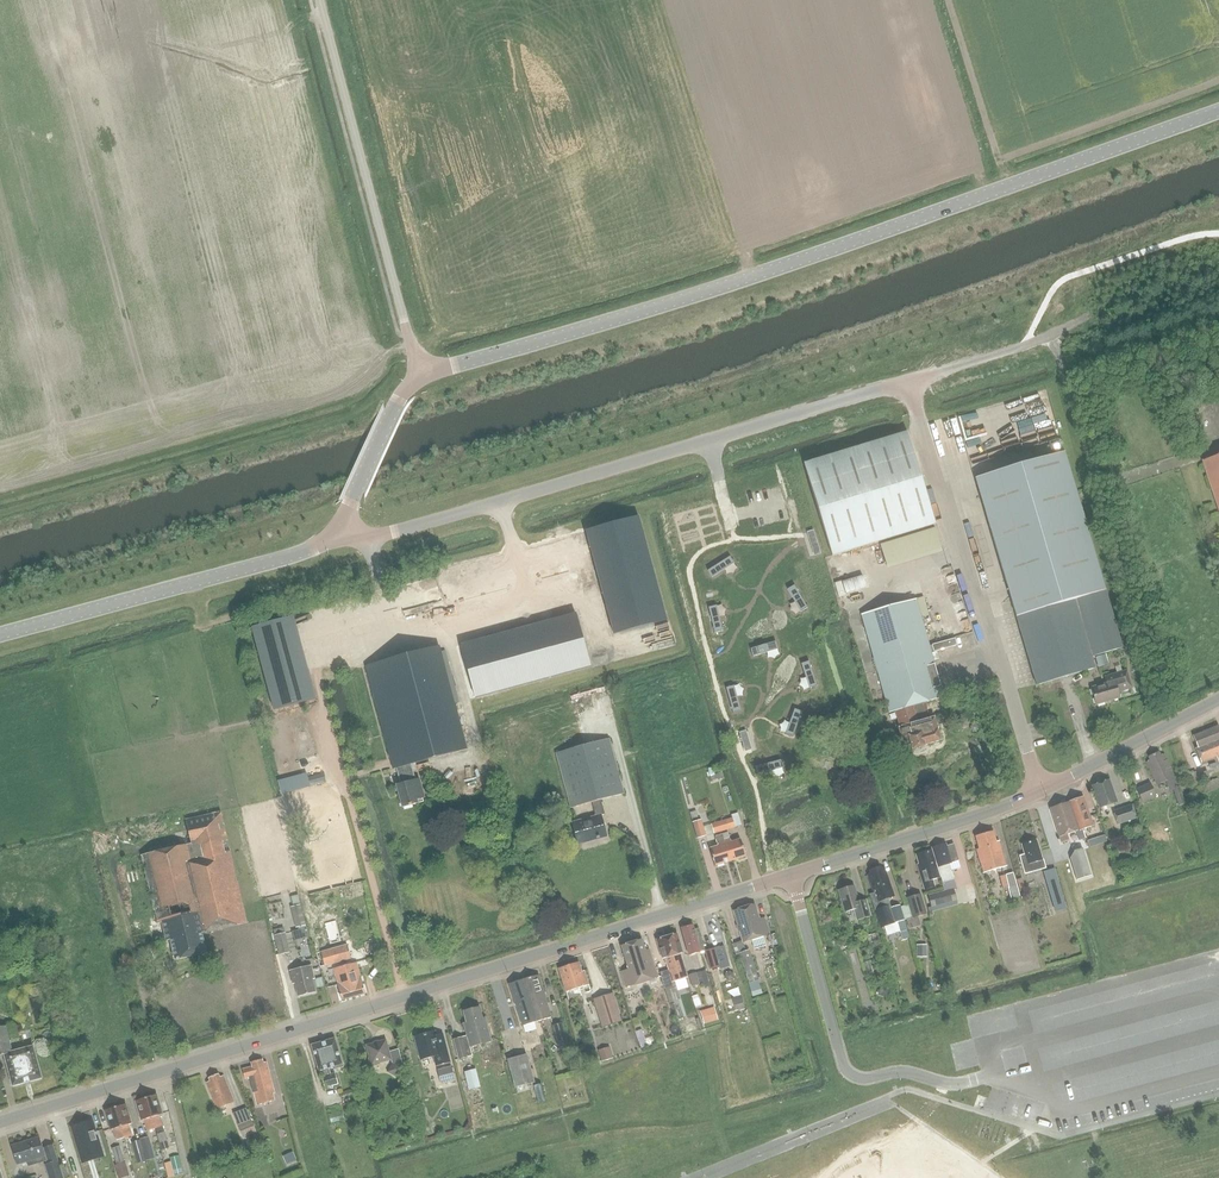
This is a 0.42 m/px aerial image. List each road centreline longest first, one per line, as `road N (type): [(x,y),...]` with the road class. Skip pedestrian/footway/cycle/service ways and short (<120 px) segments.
road 1 (unclassified): [(1218,111),(832,248),(422,376)]
road 2 (secondary): [(0,1122),(791,877)]
road 3 (unclassified): [(791,877),(843,1063),(853,1076),(903,1073),(959,1086),(991,1079),(1046,1095),(1058,1115),(1218,1072)]
road 4 (unclassified): [(346,541),(908,382)]
road 5 (unclassified): [(1039,793),(908,382)]
road 6 (unclassified): [(321,0),(422,376)]
road 7 (unclassified): [(0,636),(346,541)]
road 8 (secondary): [(791,877),(1039,793)]
road 9 (track): [(1053,335),(1099,473),(1131,479),(1203,452)]
road 10 (secondary): [(1039,793),(1218,699)]
road 11 (unclassified): [(908,382),(1091,316)]
road 12 (unclassified): [(422,376),(397,401),(348,506),(346,541)]

